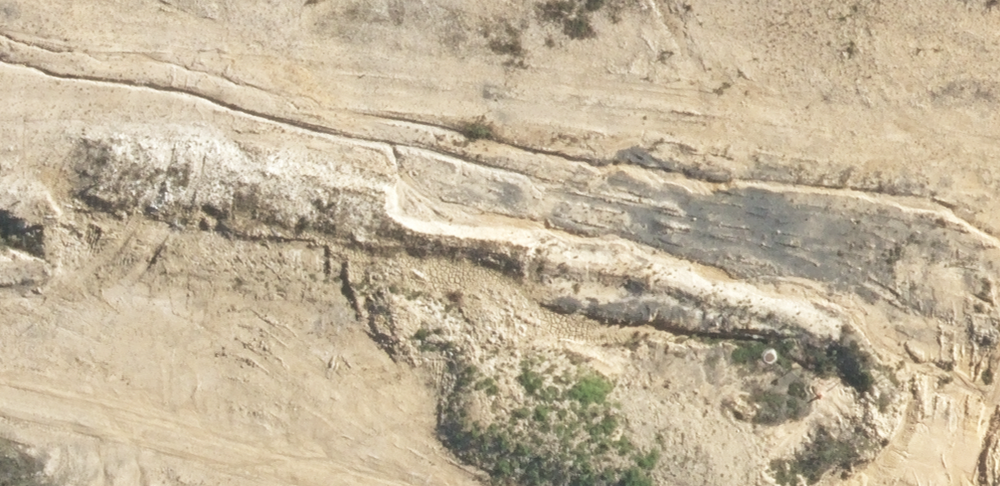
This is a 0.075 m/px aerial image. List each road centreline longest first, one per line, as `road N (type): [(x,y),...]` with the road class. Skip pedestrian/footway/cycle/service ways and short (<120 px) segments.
road 1 (unknown): [(999,376),(0,233)]
road 2 (unknown): [(960,0),(898,358)]
road 3 (unknown): [(148,0),(107,253)]

